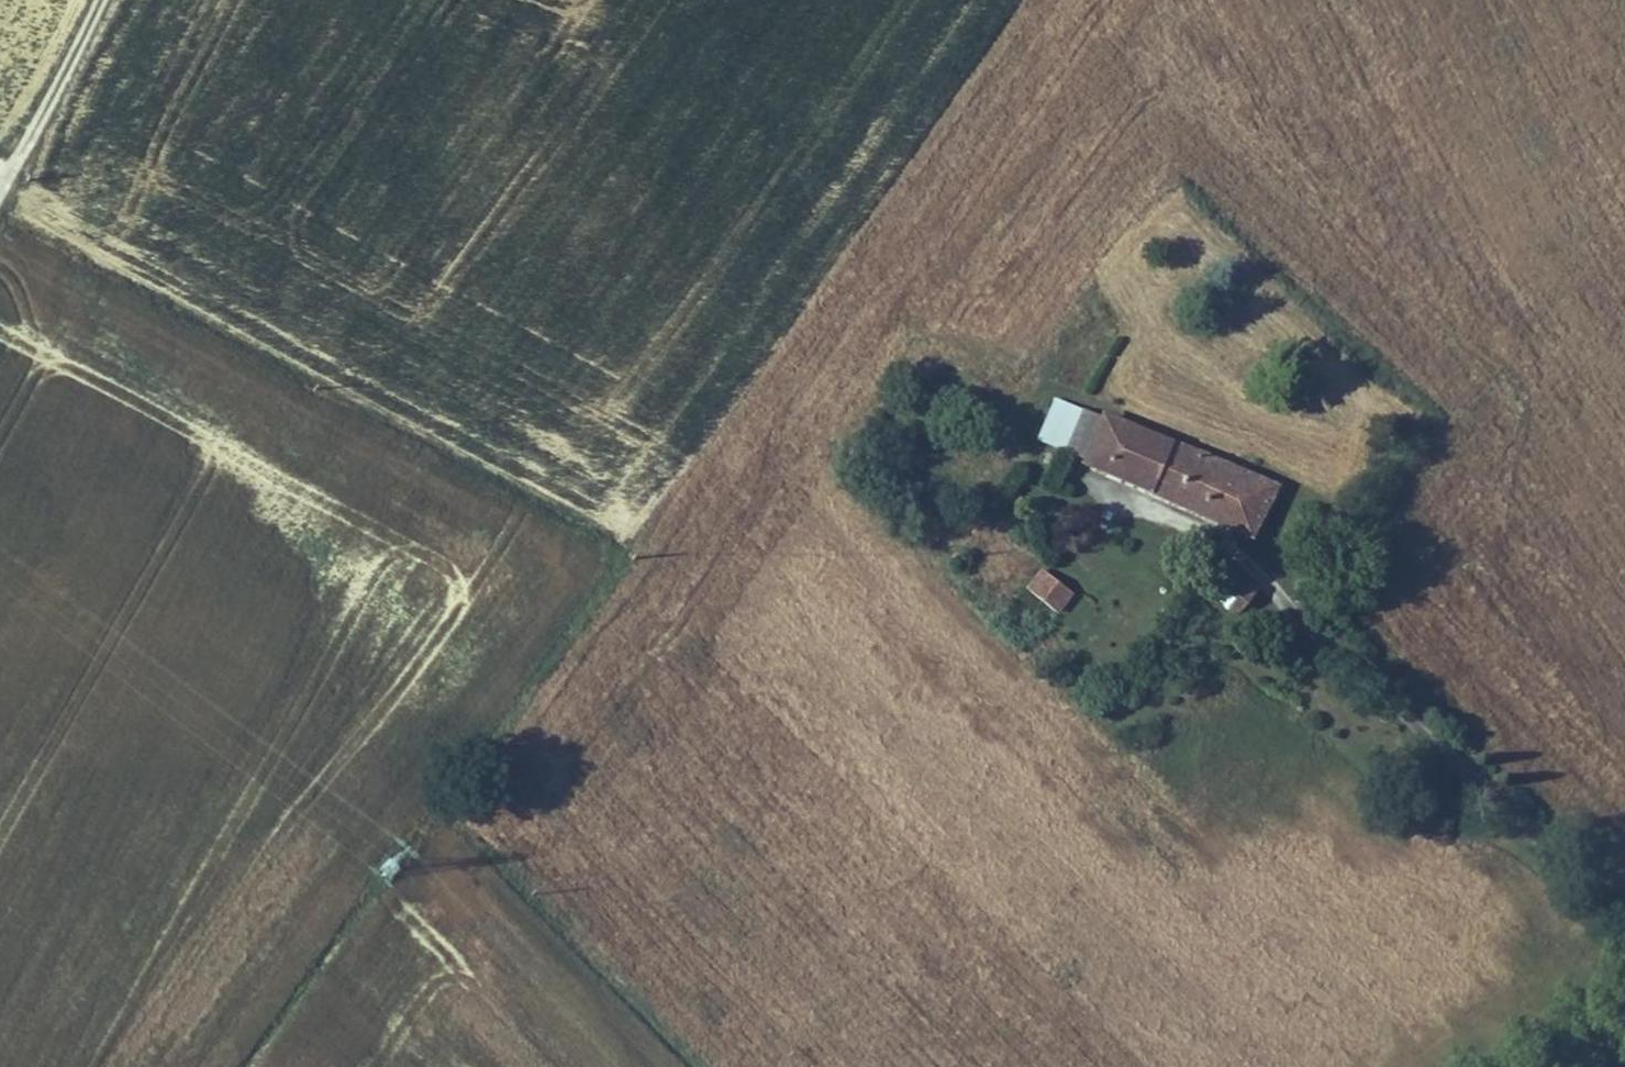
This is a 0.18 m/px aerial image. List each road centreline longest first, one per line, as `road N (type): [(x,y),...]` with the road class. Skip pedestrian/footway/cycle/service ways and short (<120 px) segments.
road 1 (residential): [(86,0),(0,170)]

